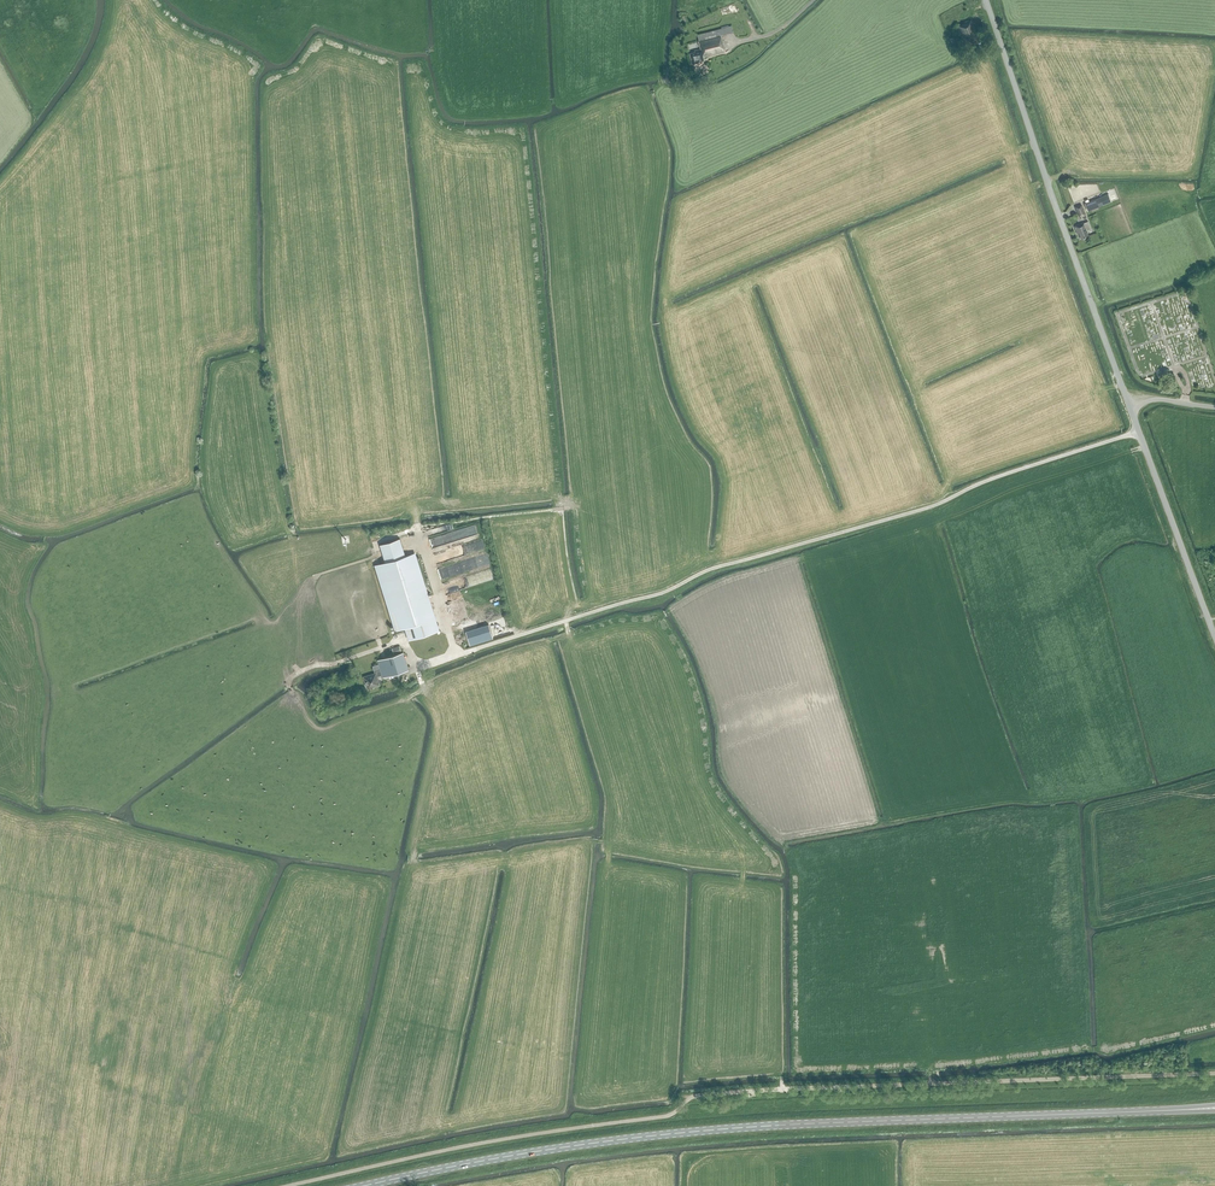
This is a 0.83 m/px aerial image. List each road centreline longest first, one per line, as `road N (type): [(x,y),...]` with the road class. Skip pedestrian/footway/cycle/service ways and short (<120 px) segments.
road 1 (primary): [(364,1185),(546,1150),(701,1131),(1177,1110)]
road 2 (unclassified): [(688,1100),(1214,1074)]
road 3 (unclassified): [(1130,408),(986,0)]
road 4 (unclassified): [(1214,638),(1130,408)]

